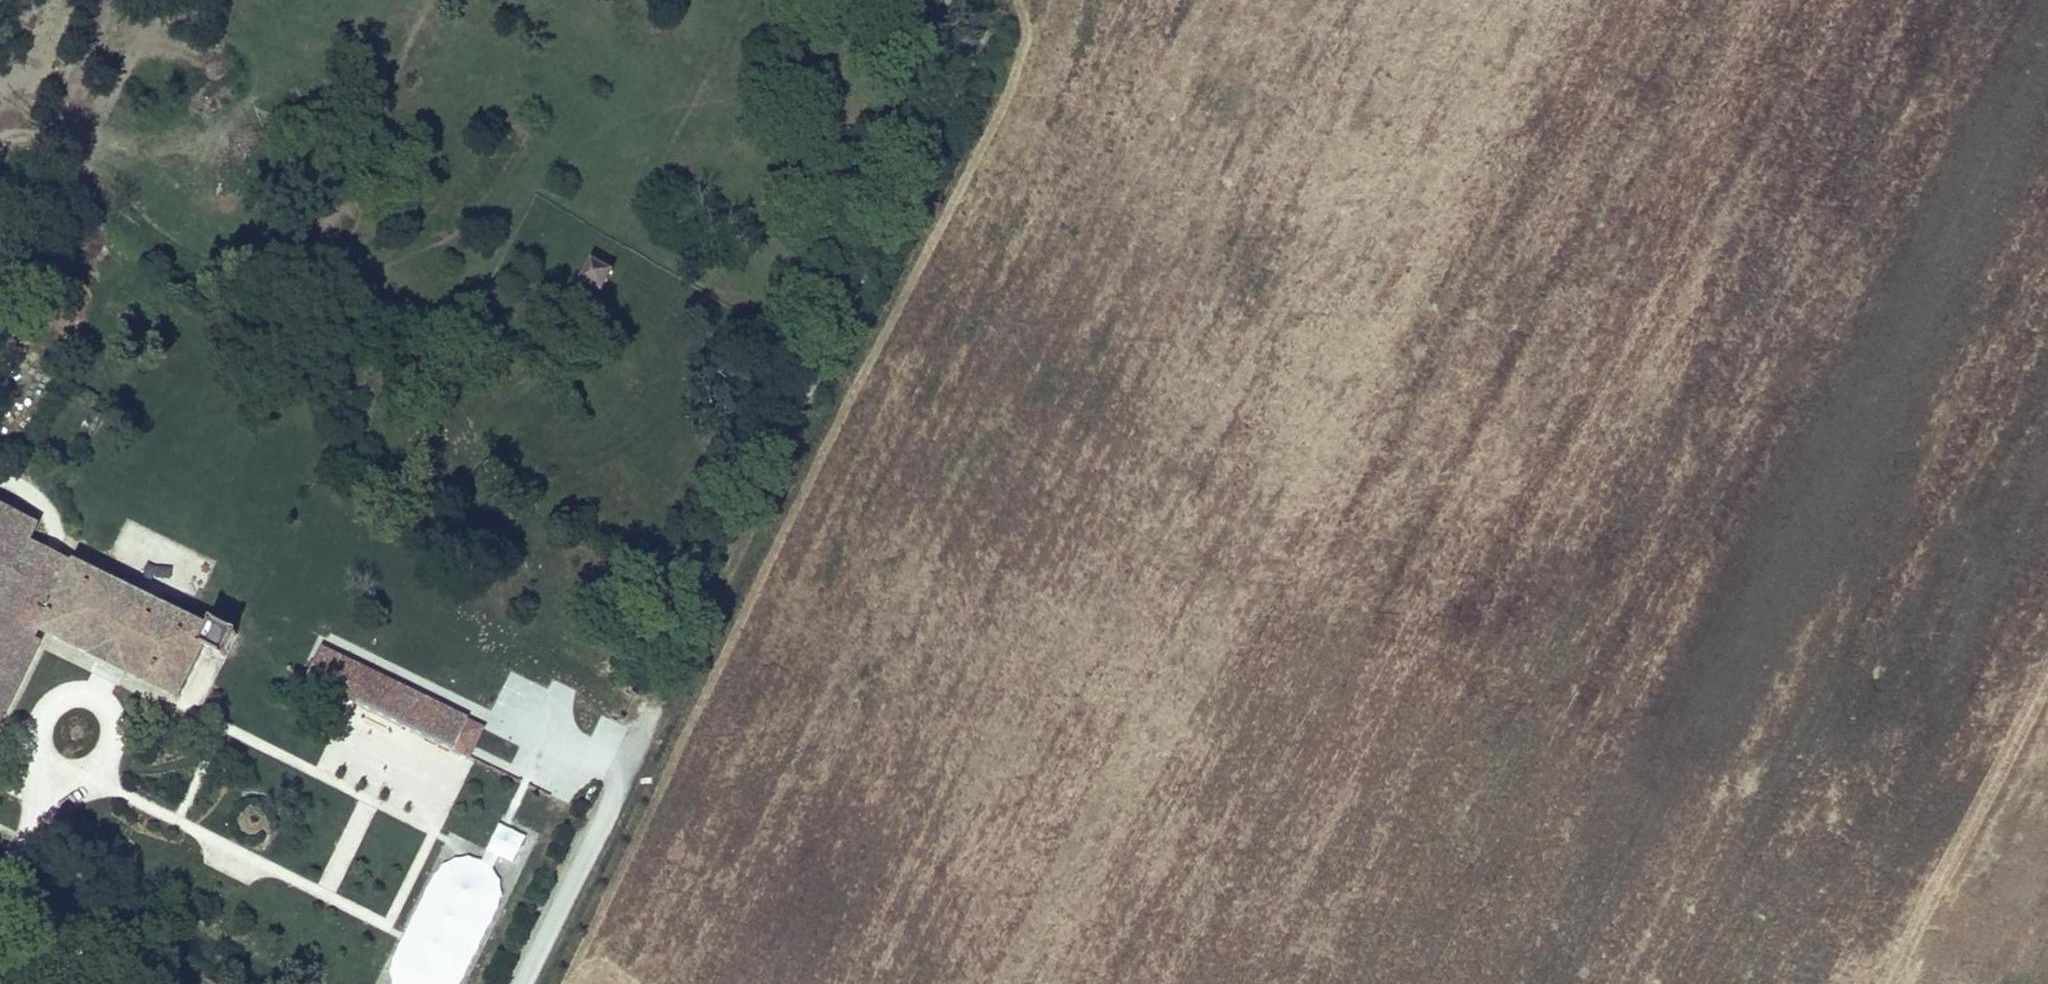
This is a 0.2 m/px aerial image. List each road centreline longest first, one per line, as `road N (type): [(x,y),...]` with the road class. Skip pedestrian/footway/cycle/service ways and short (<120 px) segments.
road 1 (track): [(516,983),(766,488),(997,0)]

